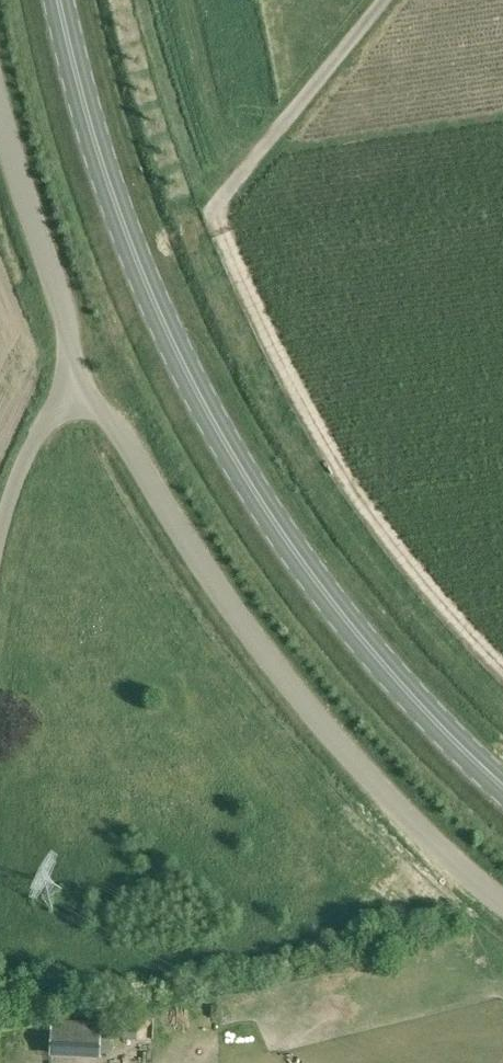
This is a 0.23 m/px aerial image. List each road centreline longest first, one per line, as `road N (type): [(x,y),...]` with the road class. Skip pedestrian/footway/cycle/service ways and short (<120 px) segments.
road 1 (primary): [(502,784),(407,689),(299,557),(192,383),(99,155),(59,0)]
road 2 (unclassified): [(502,900),(397,804),(321,720),(209,570),(117,422),(76,388)]
road 3 (unclassified): [(76,388),(67,309),(0,112)]
road 4 (unclassified): [(211,211),(383,0)]
road 5 (unclassified): [(0,529),(40,431),(76,388)]

